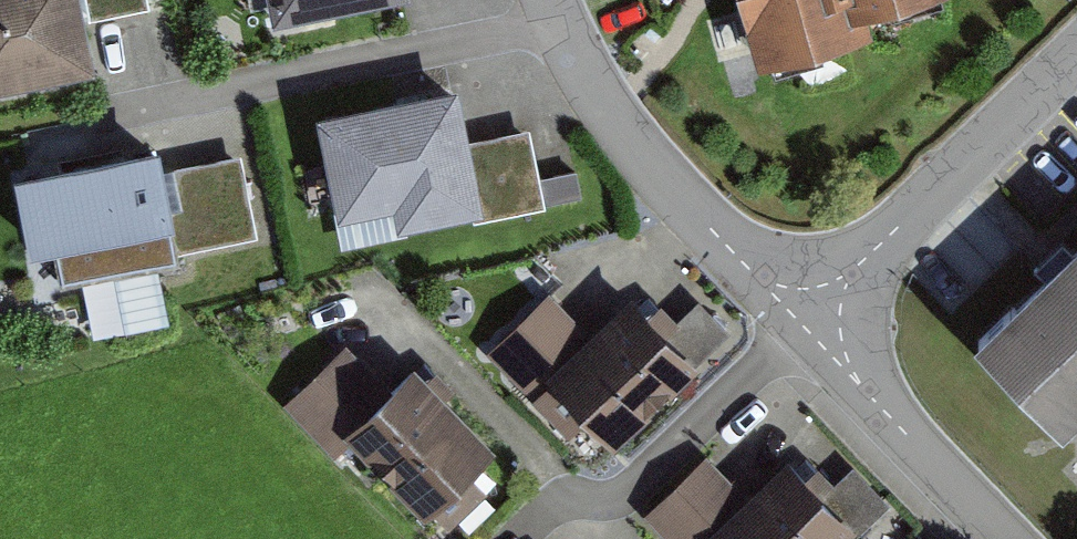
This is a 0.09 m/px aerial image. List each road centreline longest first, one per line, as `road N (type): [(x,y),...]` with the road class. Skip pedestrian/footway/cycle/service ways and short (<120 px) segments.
road 1 (residential): [(556,0),(611,112),(800,325)]
road 2 (residential): [(800,325),(1076,57)]
road 3 (residential): [(800,325),(1009,538)]

